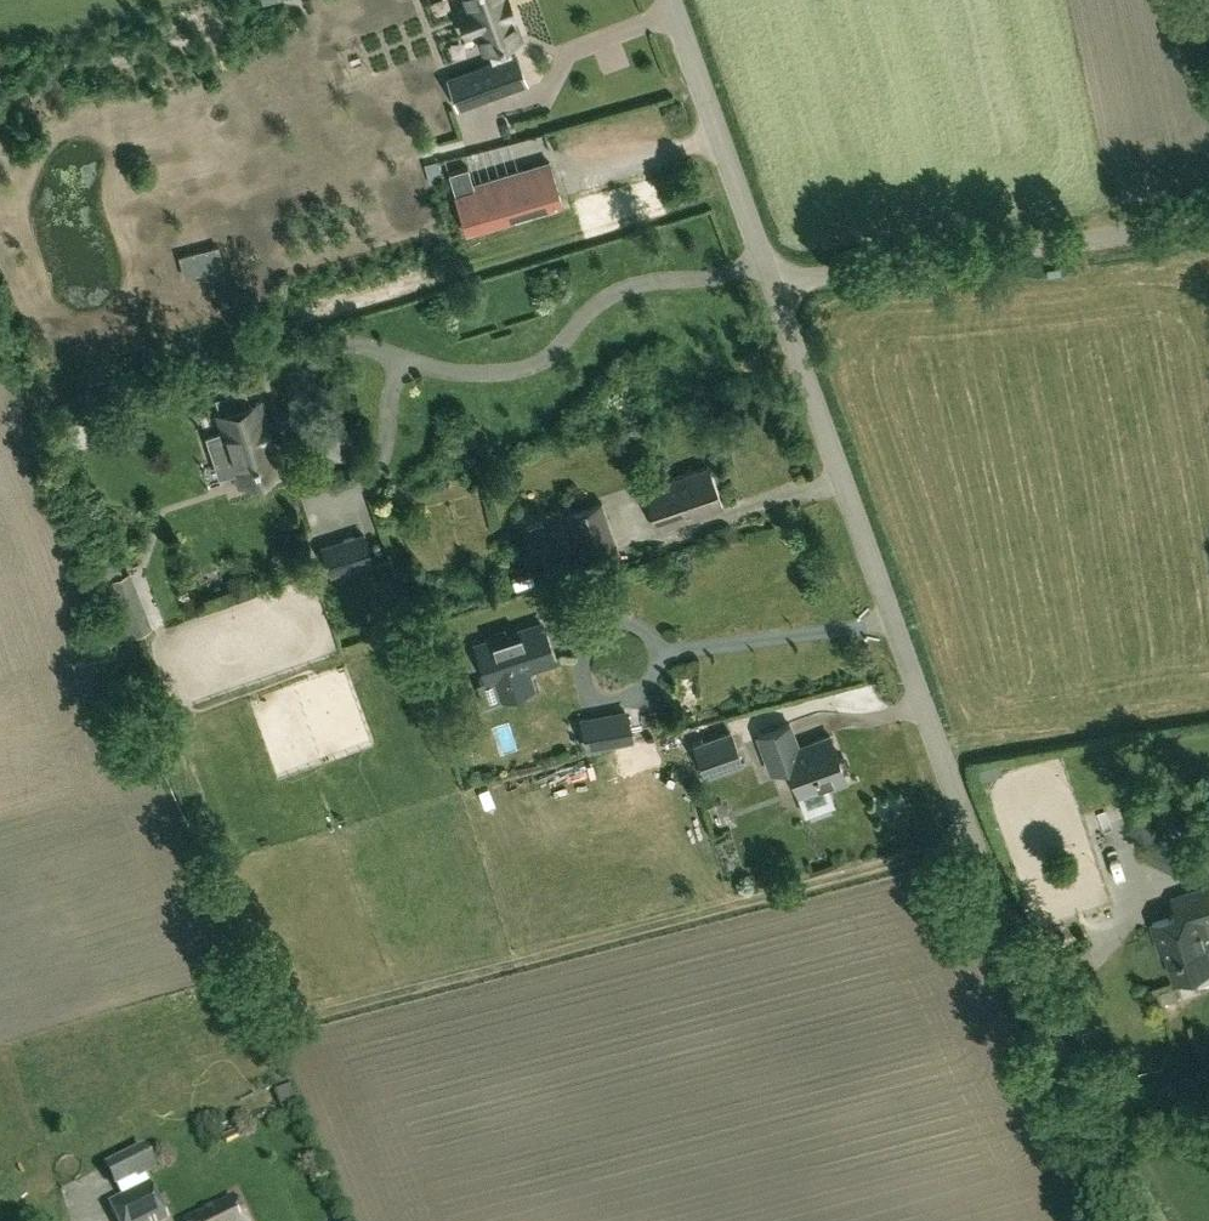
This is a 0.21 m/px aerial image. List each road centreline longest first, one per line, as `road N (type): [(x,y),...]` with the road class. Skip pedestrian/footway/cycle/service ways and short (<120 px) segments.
road 1 (track): [(974,841),(308,1011),(287,996),(158,697)]
road 2 (unclassified): [(1155,1220),(1032,999),(771,284)]
road 3 (unclassified): [(771,284),(1208,223)]
road 4 (unclassified): [(771,284),(672,0)]

